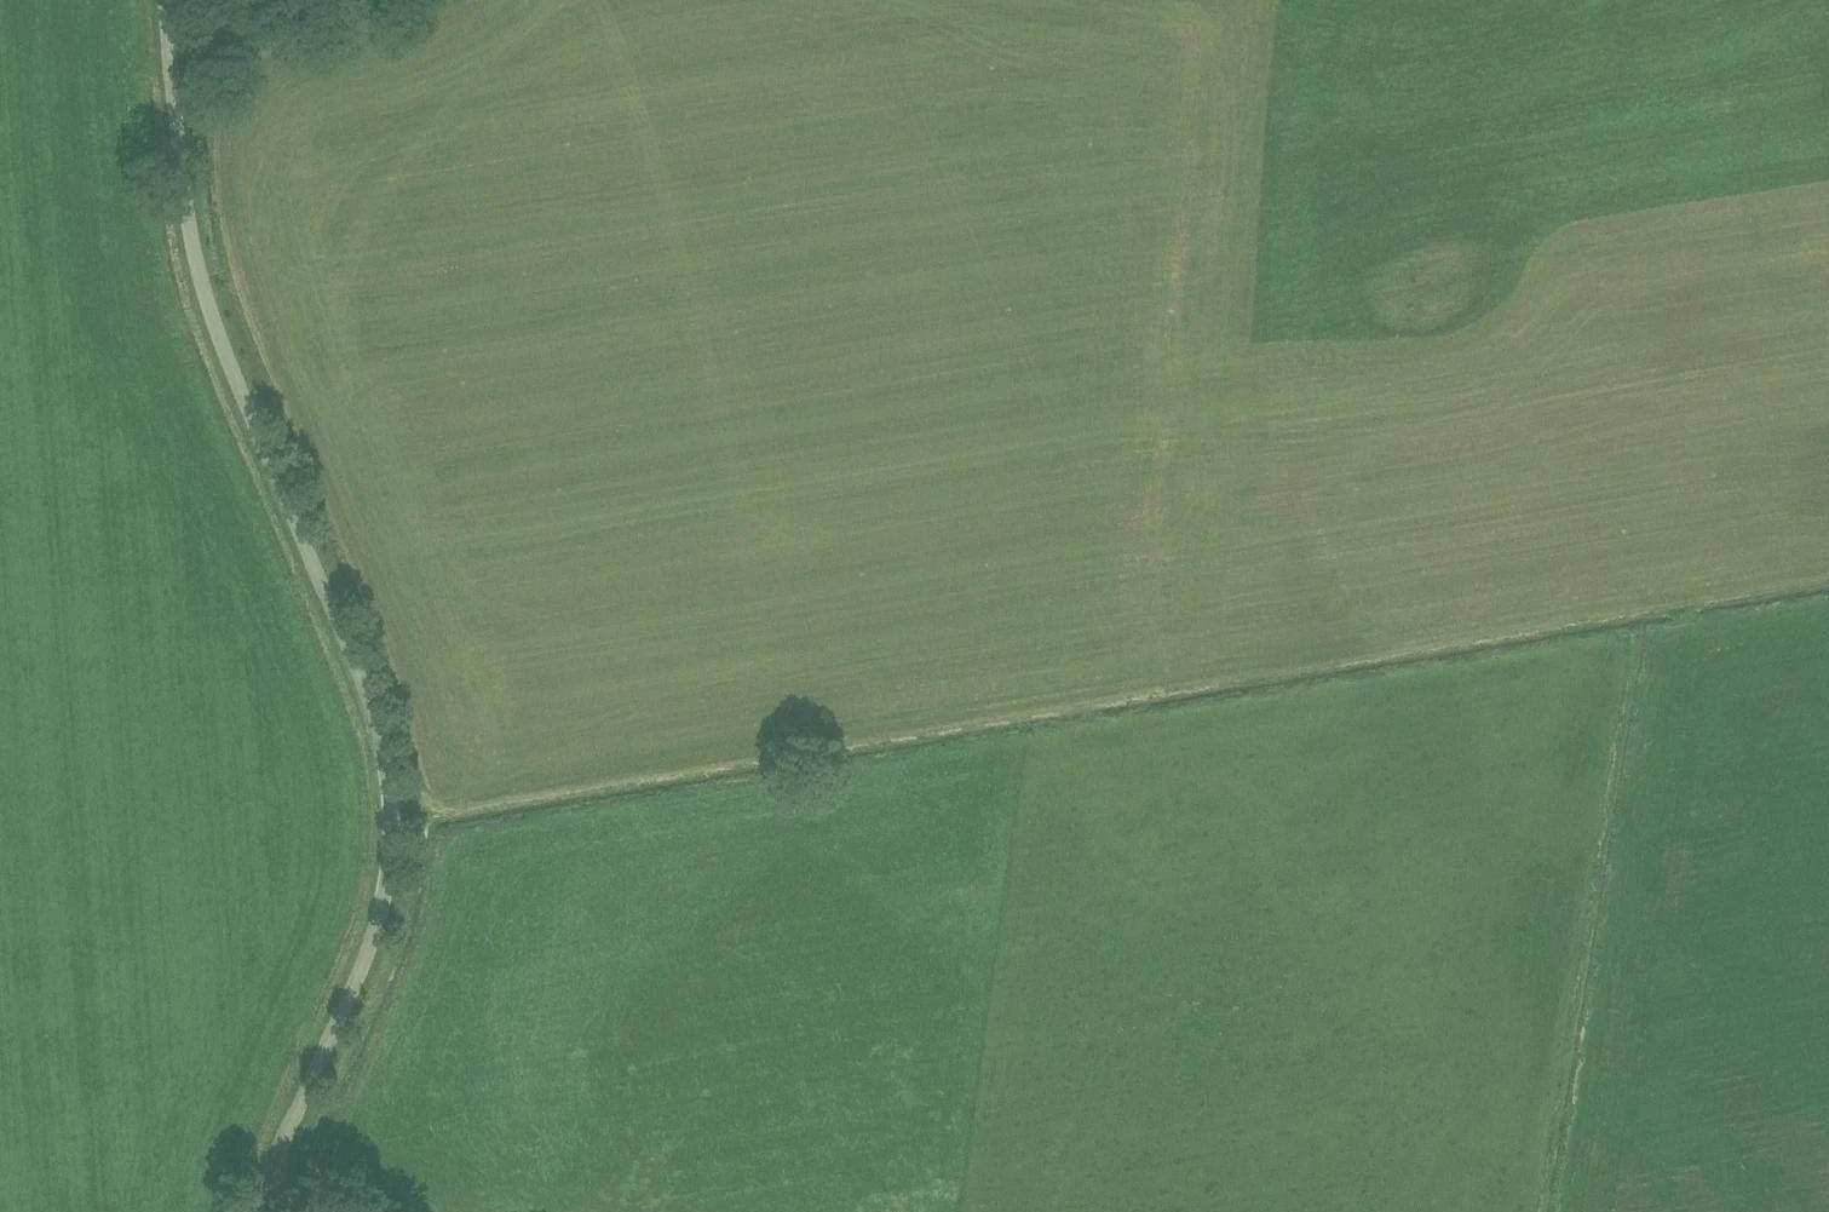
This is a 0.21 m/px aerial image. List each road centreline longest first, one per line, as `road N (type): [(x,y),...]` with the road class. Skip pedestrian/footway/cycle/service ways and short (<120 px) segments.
road 1 (unclassified): [(260,1185),(390,912),(407,809),(403,755),(236,360),(186,178),(169,0)]

